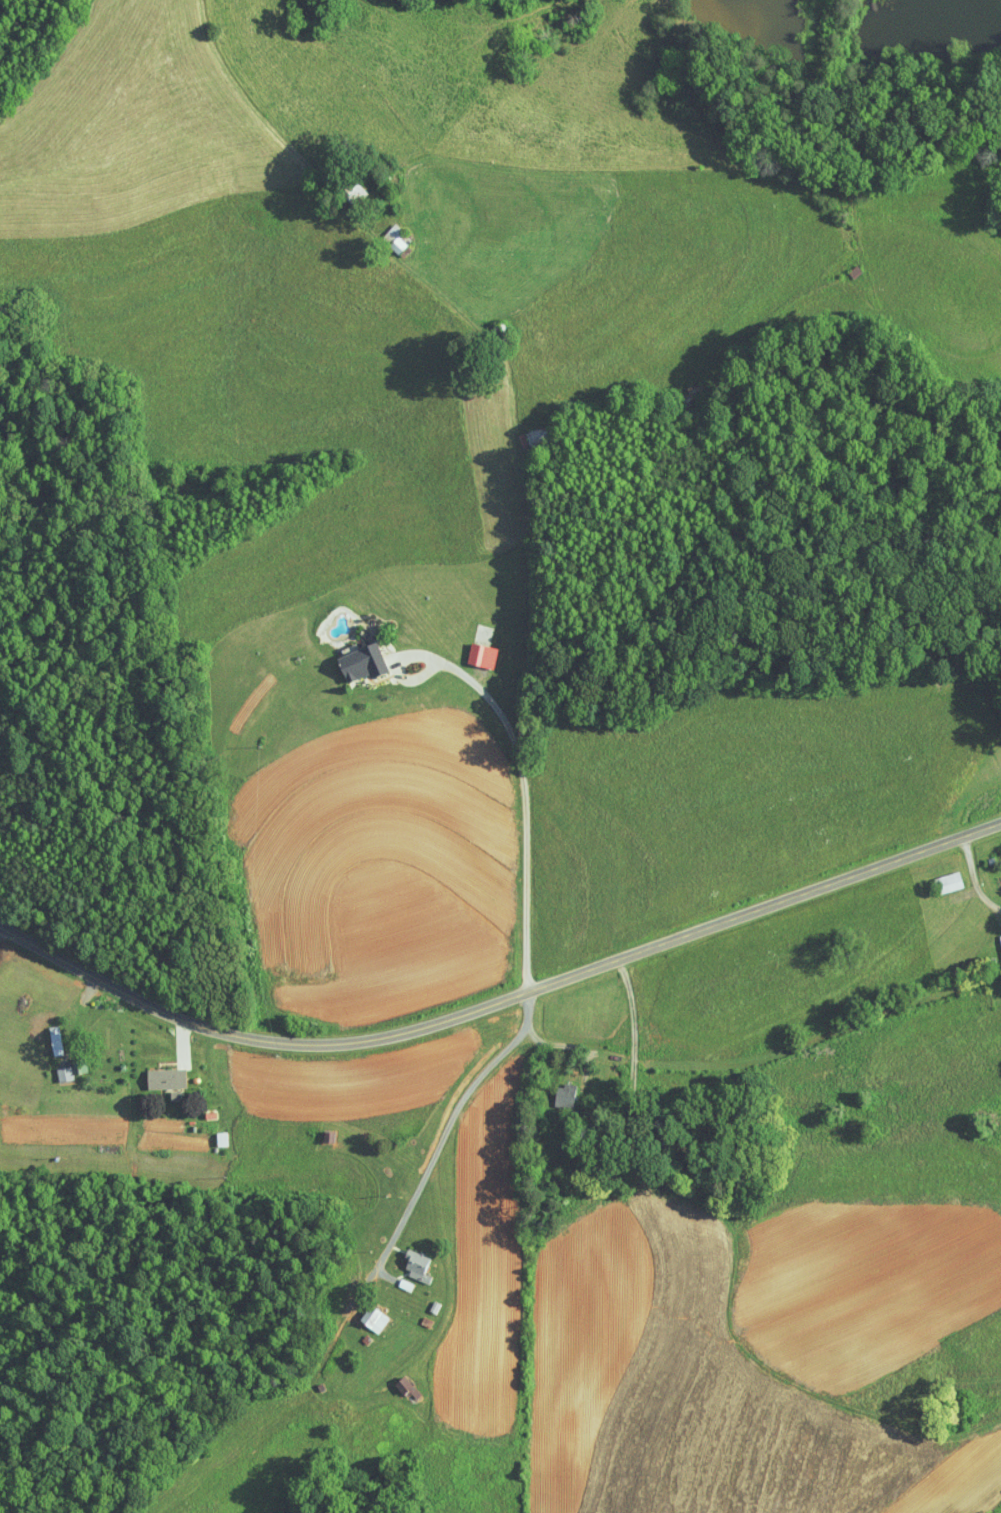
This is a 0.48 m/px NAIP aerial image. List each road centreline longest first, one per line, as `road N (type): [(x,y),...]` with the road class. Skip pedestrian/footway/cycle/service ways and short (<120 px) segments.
road 1 (residential): [(1000,825),(374,1041),(281,1043),(205,1028),(0,926)]
road 2 (residential): [(202,0),(229,71),(346,207),(473,328),(518,415)]
road 3 (residential): [(528,993),(523,1031),(458,1107),(395,1241),(355,1299),(363,1331)]

